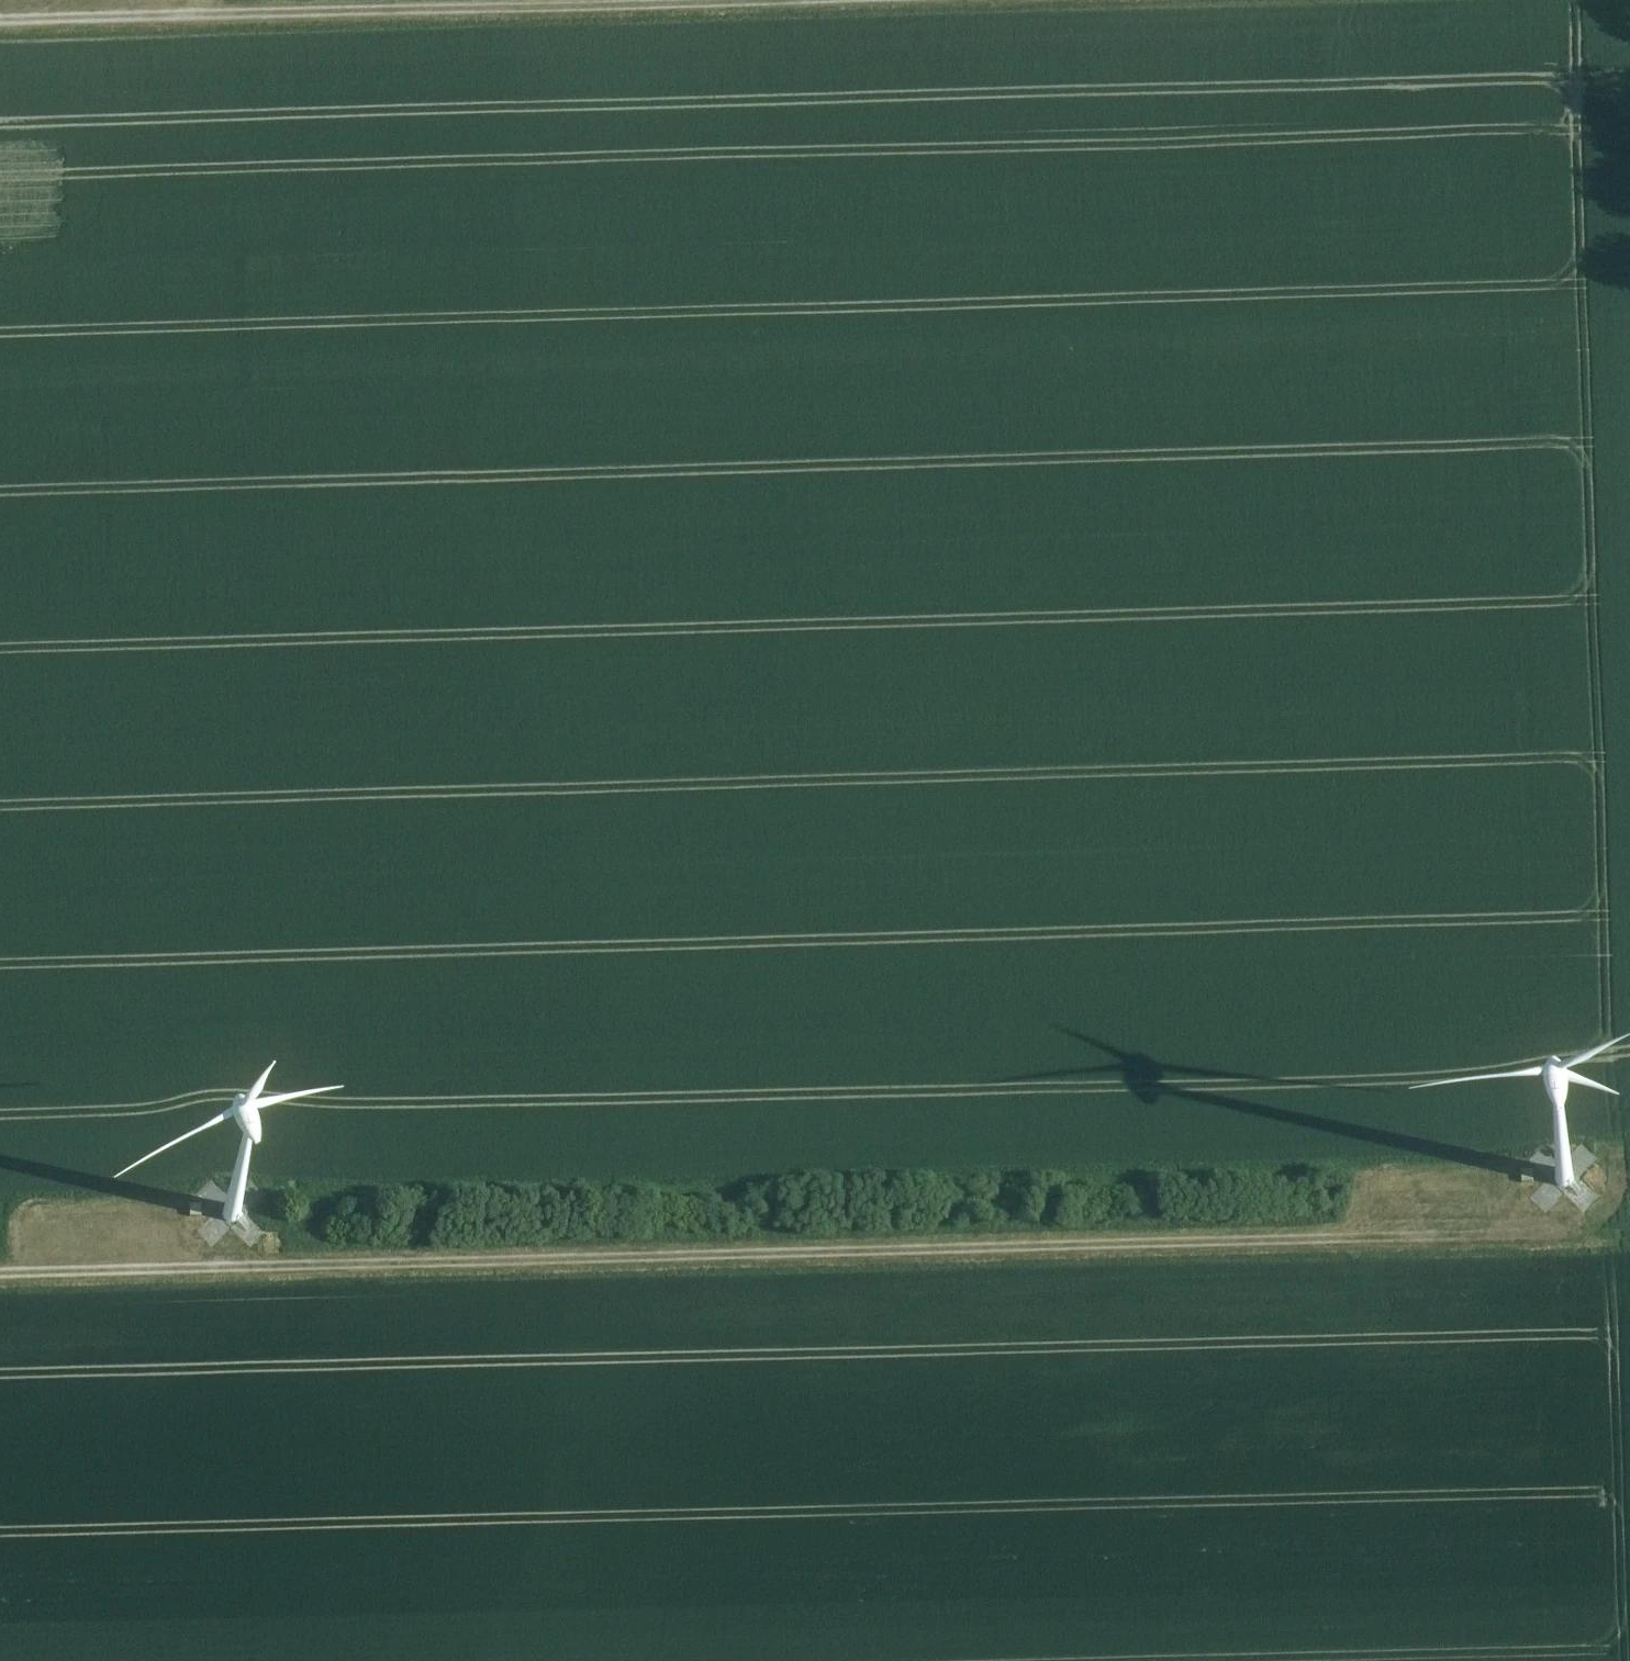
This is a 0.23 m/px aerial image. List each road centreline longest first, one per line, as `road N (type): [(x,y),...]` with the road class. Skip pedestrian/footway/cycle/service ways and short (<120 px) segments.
road 1 (track): [(0,1287),(1580,1229)]
road 2 (track): [(0,19),(588,0)]

